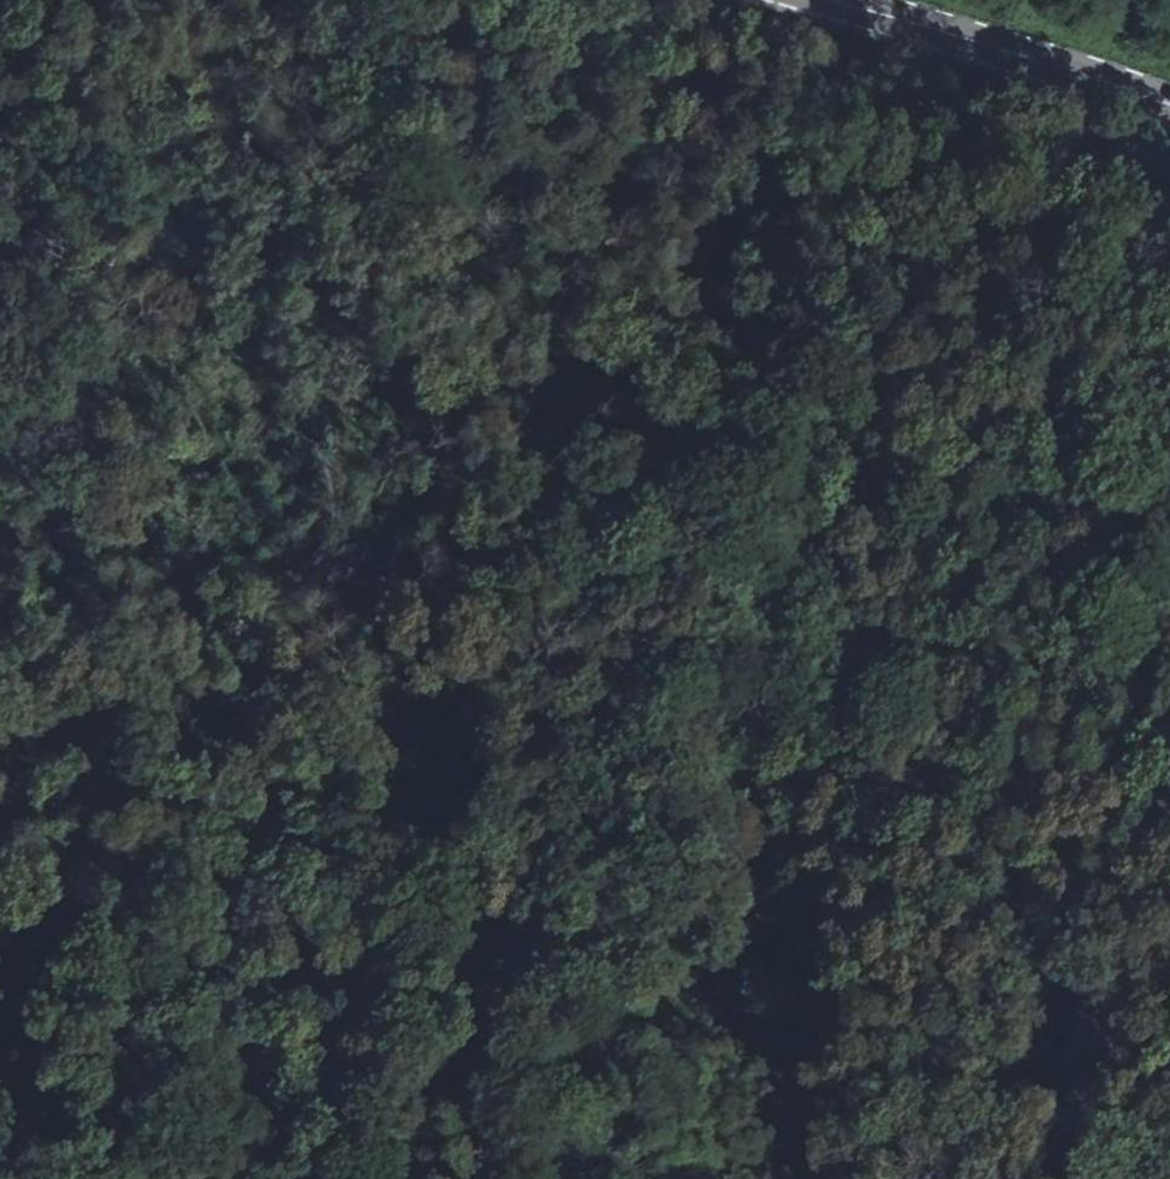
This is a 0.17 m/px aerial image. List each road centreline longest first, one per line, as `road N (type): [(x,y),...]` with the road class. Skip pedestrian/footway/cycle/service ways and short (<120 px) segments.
road 1 (secondary): [(851,0),(1169,107)]

